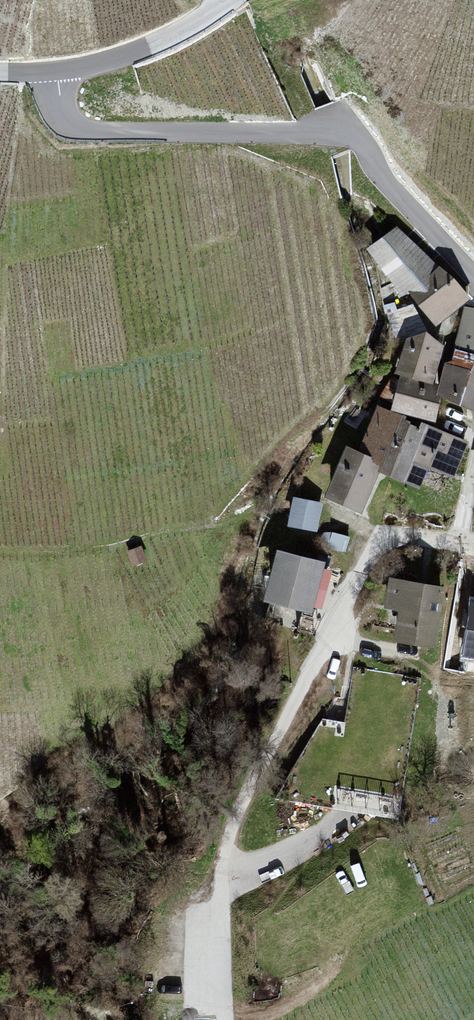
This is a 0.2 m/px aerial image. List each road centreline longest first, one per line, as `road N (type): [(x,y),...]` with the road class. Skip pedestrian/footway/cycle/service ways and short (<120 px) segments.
road 1 (unclassified): [(56,71),(61,108),(73,125),(96,132),(356,136),(473,280)]
road 2 (track): [(234,1019),(226,993),(227,878),(341,639)]
road 3 (residential): [(341,639),(392,534),(473,544)]
road 4 (unclassified): [(56,71),(149,46),(223,0)]

